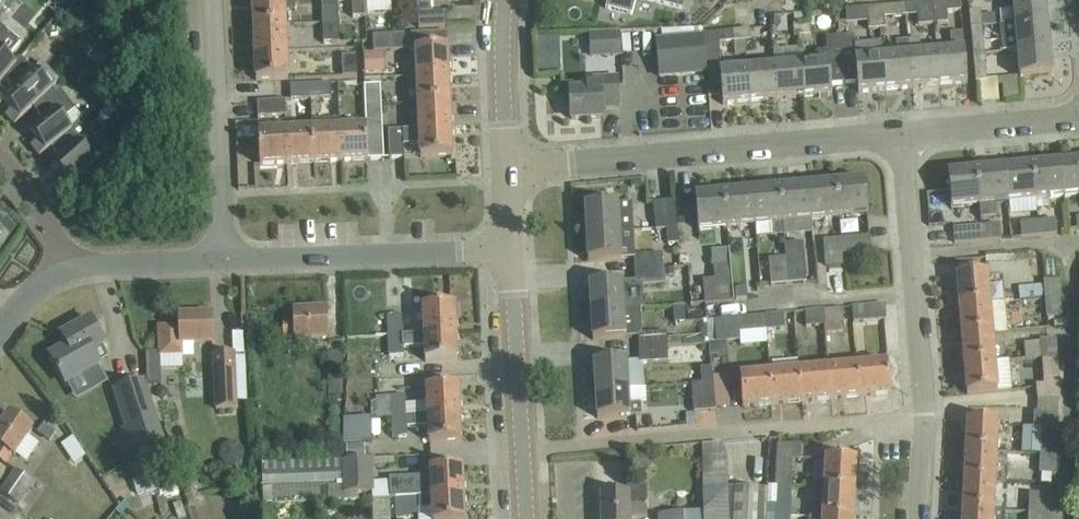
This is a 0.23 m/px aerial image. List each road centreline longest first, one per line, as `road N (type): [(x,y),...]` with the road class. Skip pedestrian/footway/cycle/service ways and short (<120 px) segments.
road 1 (residential): [(920,418),(524,449)]
road 2 (residential): [(509,166),(901,131)]
road 3 (residential): [(920,418),(901,131)]
road 4 (residential): [(227,260),(512,249)]
road 5 (residential): [(227,260),(215,0)]
road 6 (unclassified): [(524,449),(512,249)]
road 7 (residential): [(901,131),(1078,117)]
road 8 (unclassified): [(509,166),(505,0)]
road 9 (residential): [(76,266),(227,260)]
road 10 (residential): [(76,266),(0,165)]

